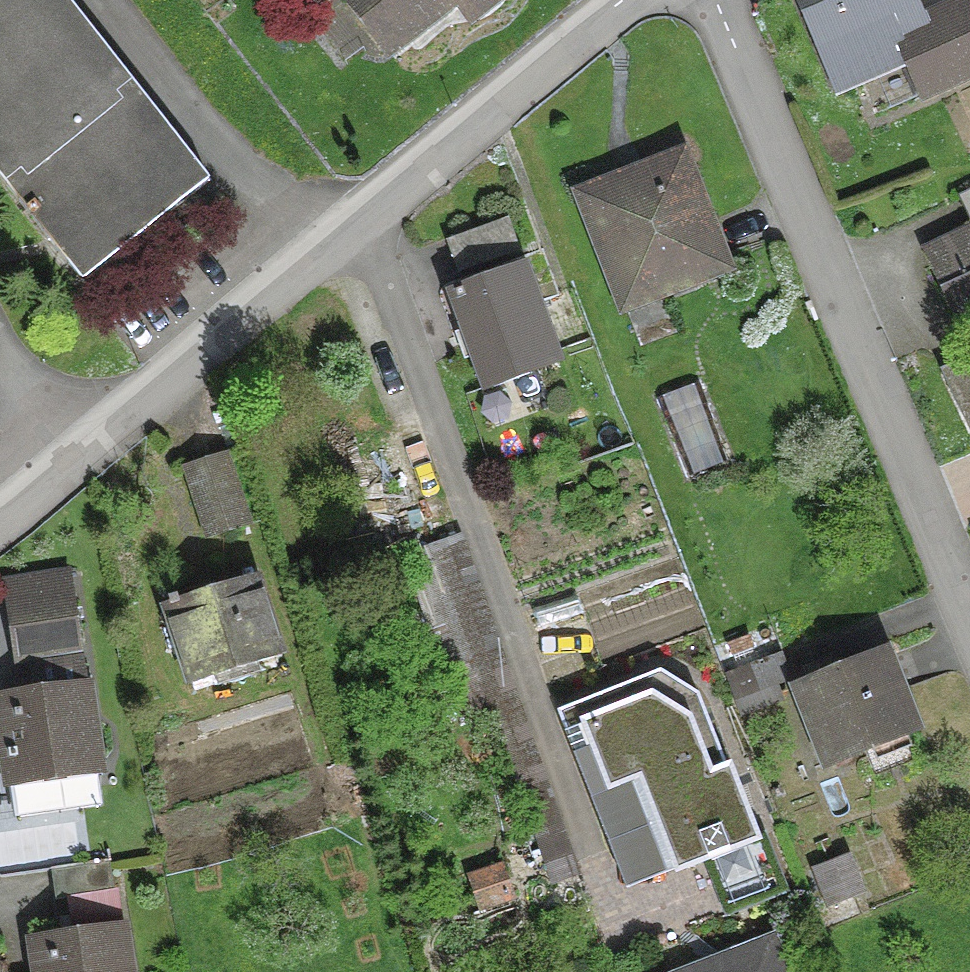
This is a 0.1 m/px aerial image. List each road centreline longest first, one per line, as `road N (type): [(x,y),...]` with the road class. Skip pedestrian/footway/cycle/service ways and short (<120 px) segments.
road 1 (residential): [(0,536),(634,0)]
road 2 (residential): [(705,0),(969,637)]

